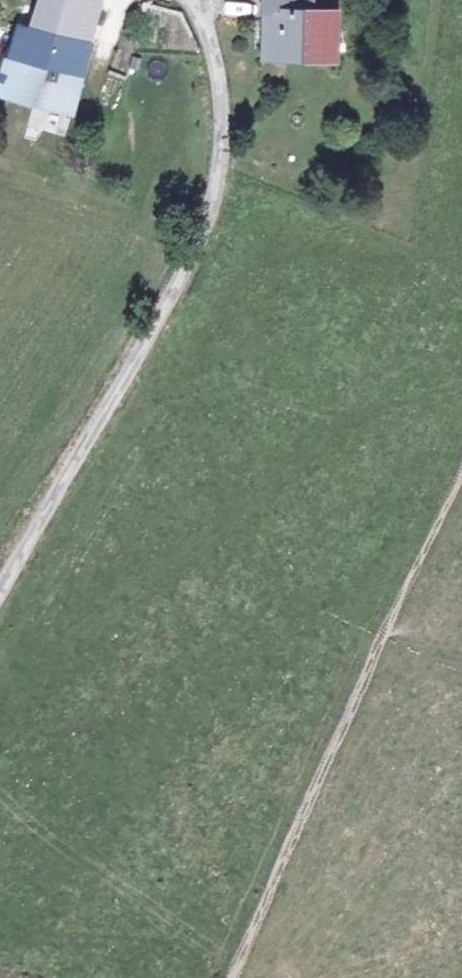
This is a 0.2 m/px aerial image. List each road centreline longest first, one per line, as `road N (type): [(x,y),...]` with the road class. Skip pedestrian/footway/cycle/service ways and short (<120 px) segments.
road 1 (unclassified): [(0,596),(107,431),(230,186),(215,82),(188,0)]
road 2 (track): [(228,977),(461,457)]

